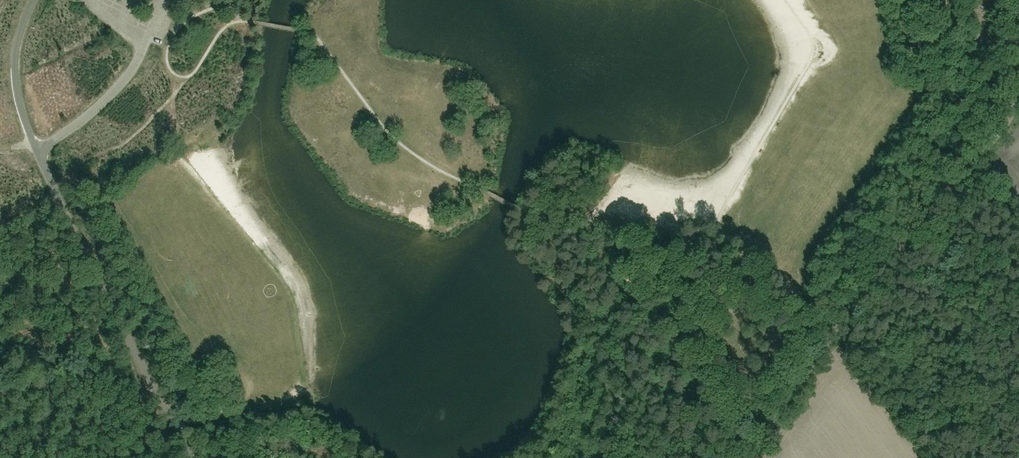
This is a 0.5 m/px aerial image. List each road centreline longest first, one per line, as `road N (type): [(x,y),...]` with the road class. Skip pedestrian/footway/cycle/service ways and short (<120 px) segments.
road 1 (unclassified): [(32,0),(15,51),(32,144),(192,457)]
road 2 (unclassified): [(743,457),(861,294),(1018,100)]

